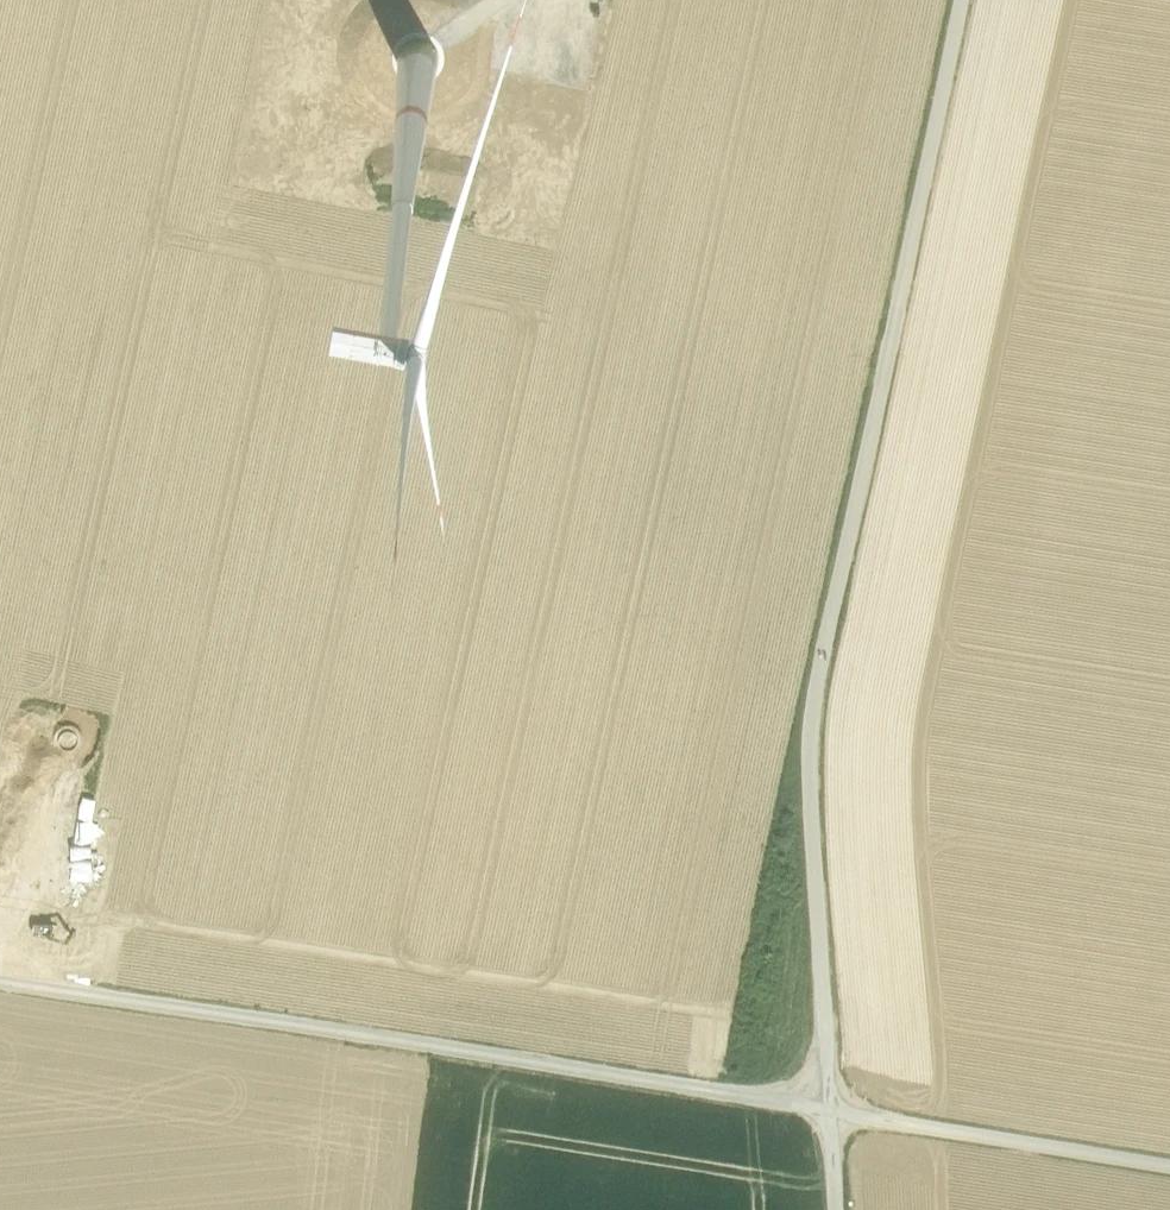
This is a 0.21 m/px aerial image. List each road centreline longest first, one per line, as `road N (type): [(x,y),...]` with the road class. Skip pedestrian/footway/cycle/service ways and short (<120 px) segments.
road 1 (unclassified): [(965,0),(811,722),(843,1209)]
road 2 (track): [(0,984),(1169,1170)]

